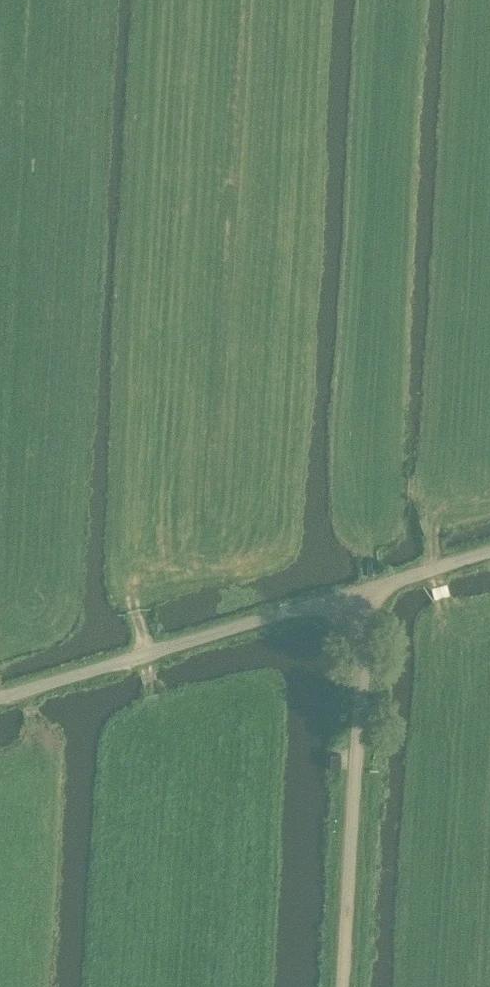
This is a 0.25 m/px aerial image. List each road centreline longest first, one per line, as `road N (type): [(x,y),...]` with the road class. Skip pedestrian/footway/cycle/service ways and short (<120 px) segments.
road 1 (unclassified): [(334,986),(351,650),(339,594)]
road 2 (unclassified): [(0,694),(339,594)]
road 3 (unclassified): [(339,594),(489,553)]

